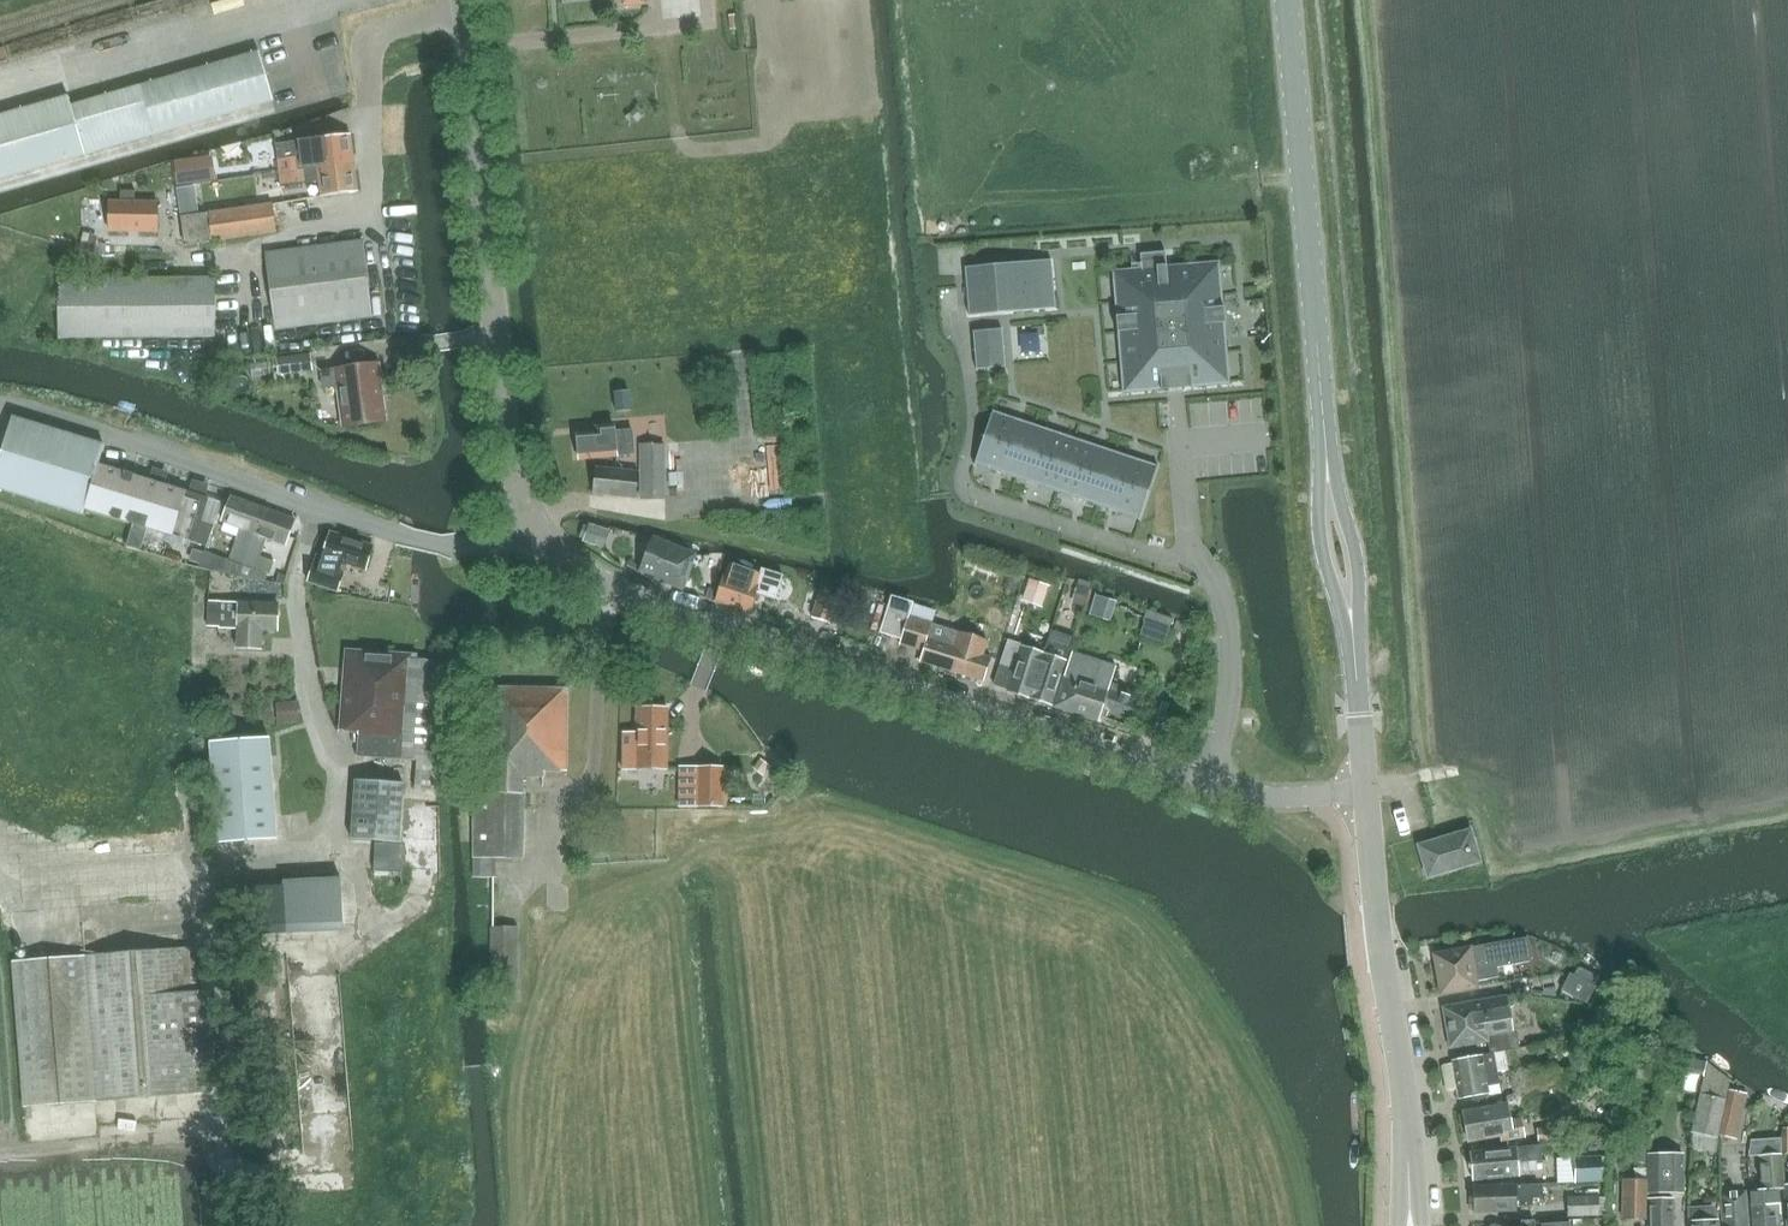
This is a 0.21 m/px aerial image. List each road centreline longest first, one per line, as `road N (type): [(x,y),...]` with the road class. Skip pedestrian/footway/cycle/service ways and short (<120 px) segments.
road 1 (unclassified): [(1366,795),(1277,798),(1210,786),(622,592),(576,566),(535,526)]
road 2 (unclassified): [(535,526),(505,459),(465,12)]
road 3 (tertiary): [(1285,0),(1326,450)]
road 4 (tertiary): [(1410,1225),(1399,1054),(1366,795)]
road 5 (unclassified): [(0,404),(93,428),(396,533)]
road 6 (unclassified): [(465,12),(377,34),(369,44),(372,200)]
road 7 (tertiary): [(1326,450),(1318,527),(1353,642)]
road 8 (tertiary): [(1353,642),(1356,549),(1326,450)]

